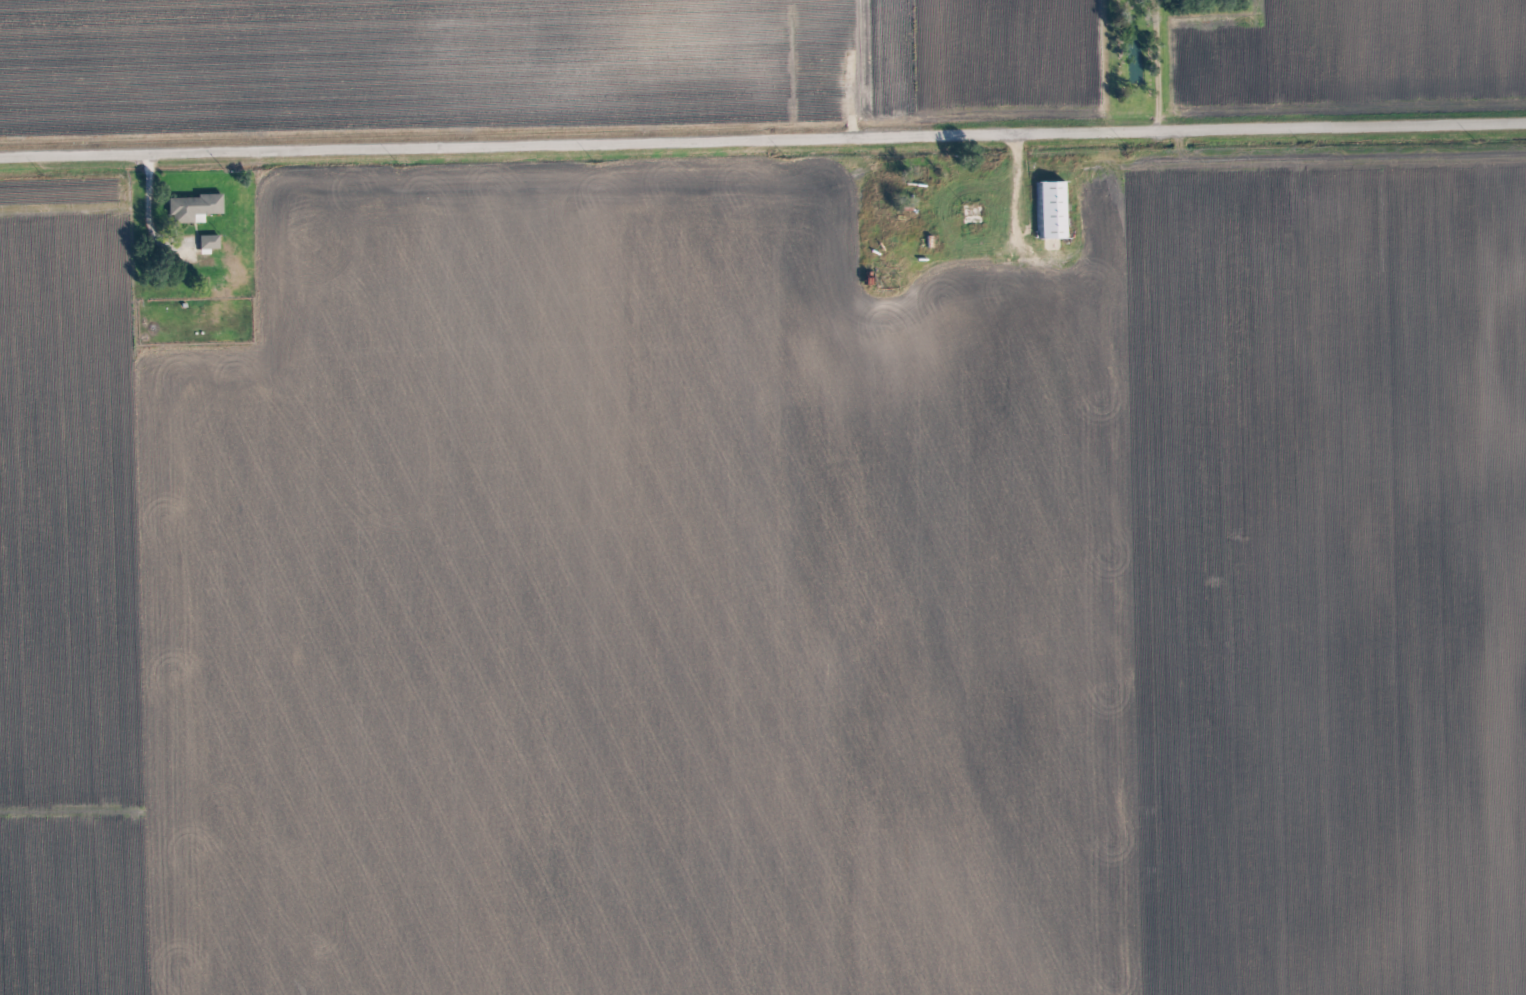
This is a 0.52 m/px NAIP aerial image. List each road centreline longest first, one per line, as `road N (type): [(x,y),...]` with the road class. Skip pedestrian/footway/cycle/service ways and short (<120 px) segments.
road 1 (residential): [(0,158),(1525,120)]

